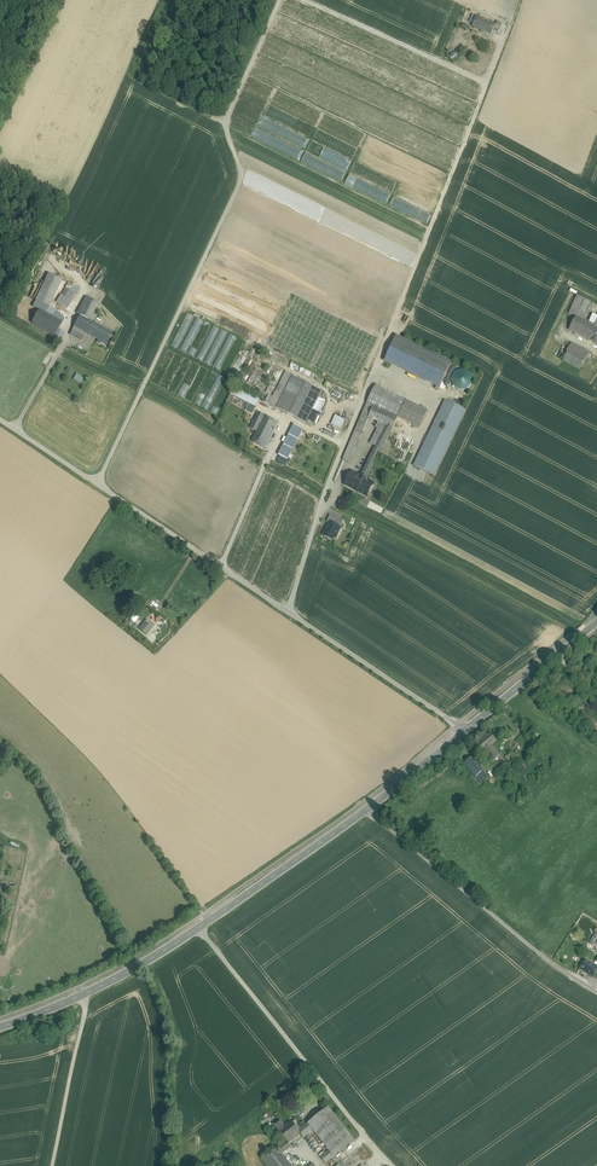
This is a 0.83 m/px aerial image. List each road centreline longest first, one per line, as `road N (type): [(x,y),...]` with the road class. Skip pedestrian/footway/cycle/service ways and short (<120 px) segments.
road 1 (unclassified): [(279,0),(228,115),(242,166),(238,185),(97,484)]
road 2 (track): [(488,78),(374,372)]
road 3 (unclassified): [(390,1165),(198,928)]
road 4 (unclassified): [(369,807),(596,992)]
road 5 (unclassified): [(288,610),(374,372)]
road 6 (track): [(507,39),(494,72),(482,78),(309,0)]
road 7 (unclassified): [(97,484),(288,610)]
road 8 (unclassified): [(288,610),(468,729)]
road 9 (secondary): [(198,928),(369,807)]
road 10 (unclassified): [(53,1165),(82,995)]
road 11 (secondary): [(468,729),(596,622)]
road 12 (secondary): [(82,995),(198,928)]
road 13 (secondary): [(369,807),(468,729)]

